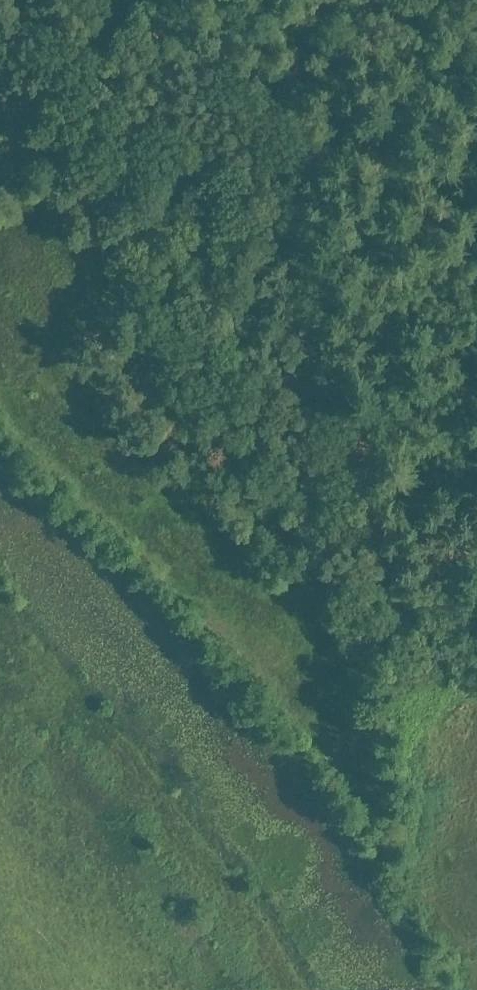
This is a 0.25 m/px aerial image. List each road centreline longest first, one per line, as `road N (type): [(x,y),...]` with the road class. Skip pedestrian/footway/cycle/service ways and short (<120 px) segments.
road 1 (track): [(476,65),(413,66),(260,0)]

